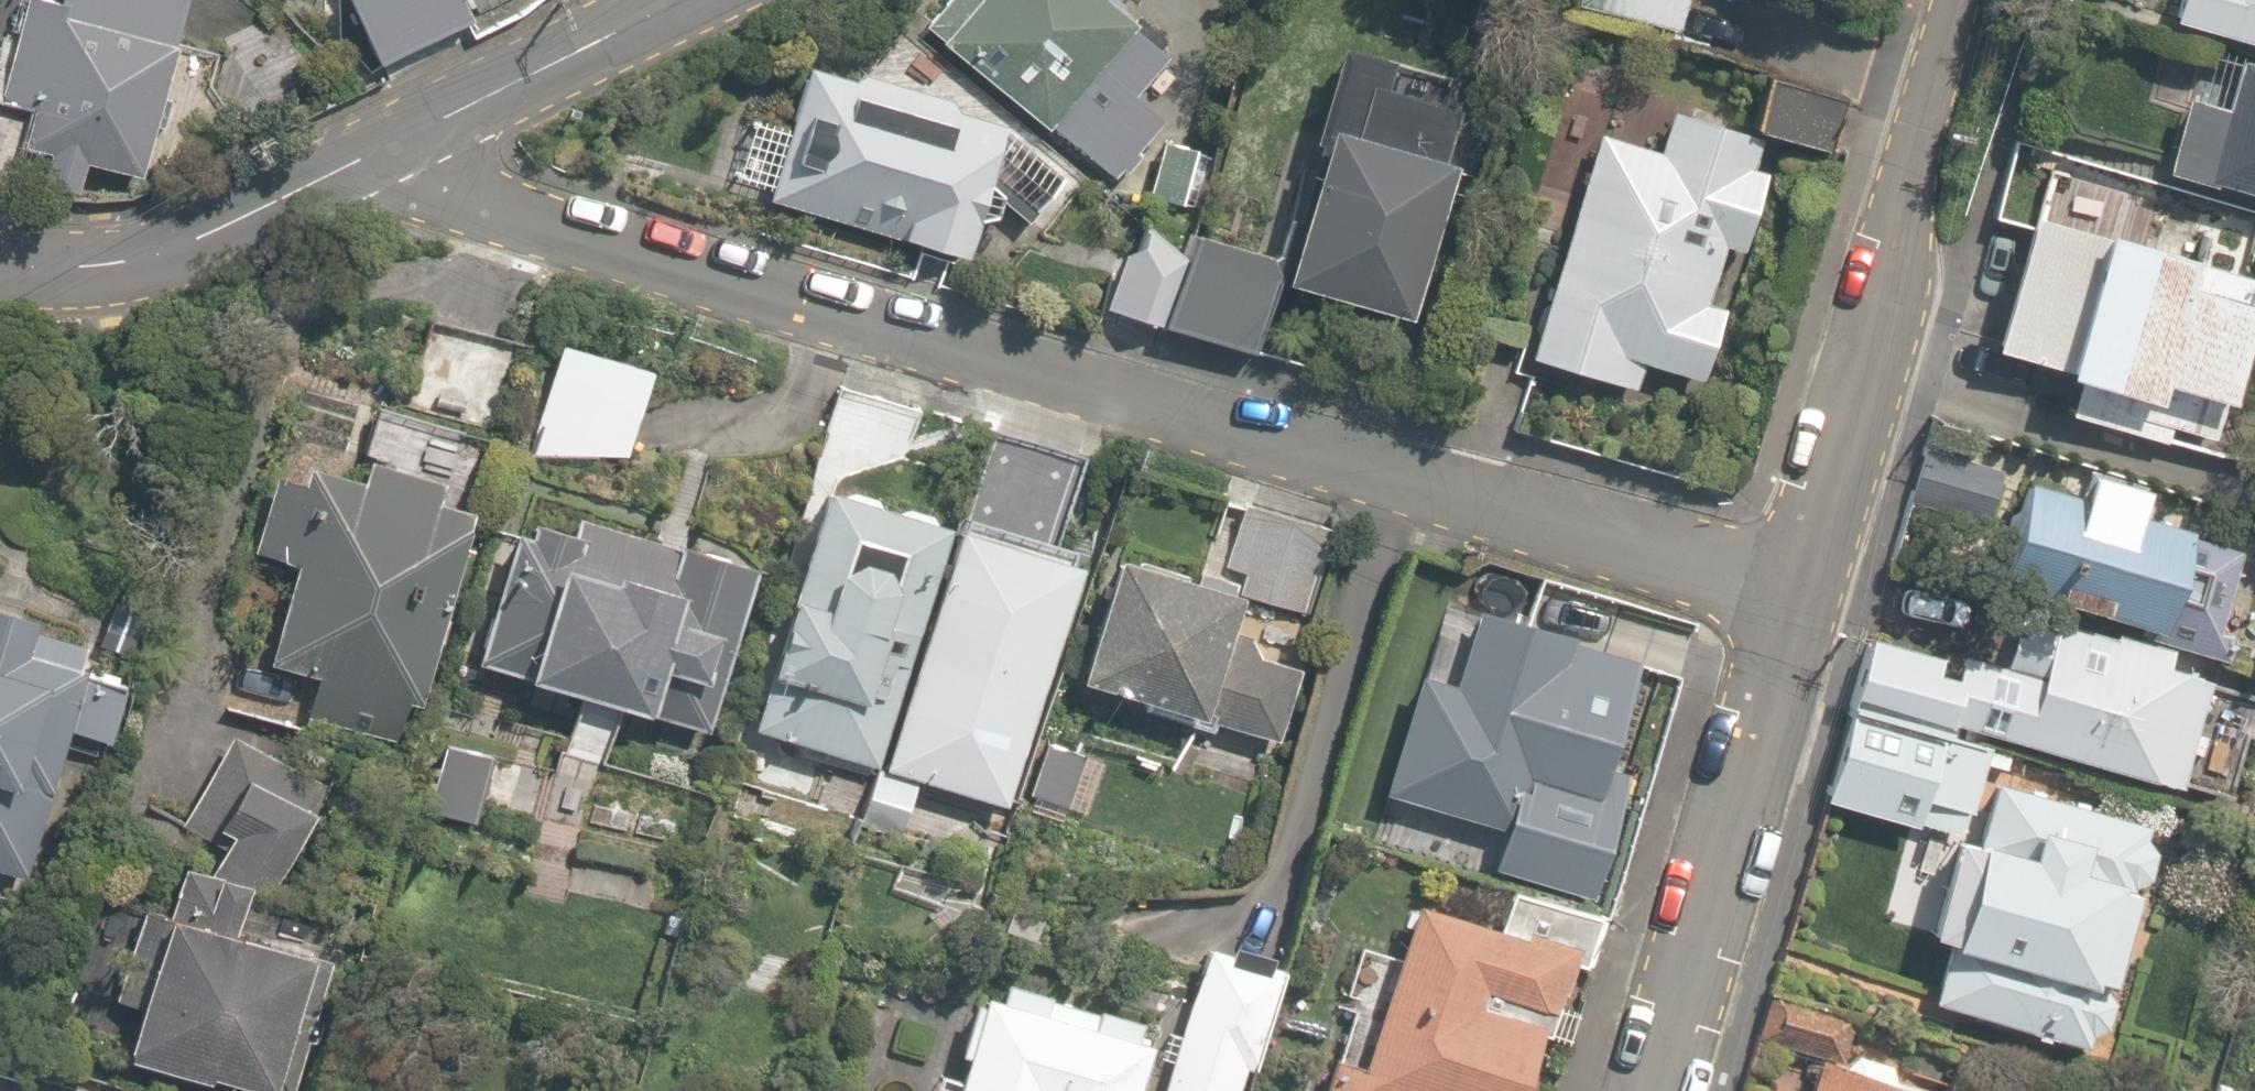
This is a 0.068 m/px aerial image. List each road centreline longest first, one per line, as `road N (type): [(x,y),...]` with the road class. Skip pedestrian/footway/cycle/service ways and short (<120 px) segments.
road 1 (residential): [(405,142),(476,190),(1791,590)]
road 2 (residential): [(1791,590),(1961,0)]
road 3 (residential): [(1645,1090),(1791,590)]
road 4 (residential): [(405,142),(220,228),(102,263),(0,267)]
road 5 (residential): [(684,0),(405,142)]

